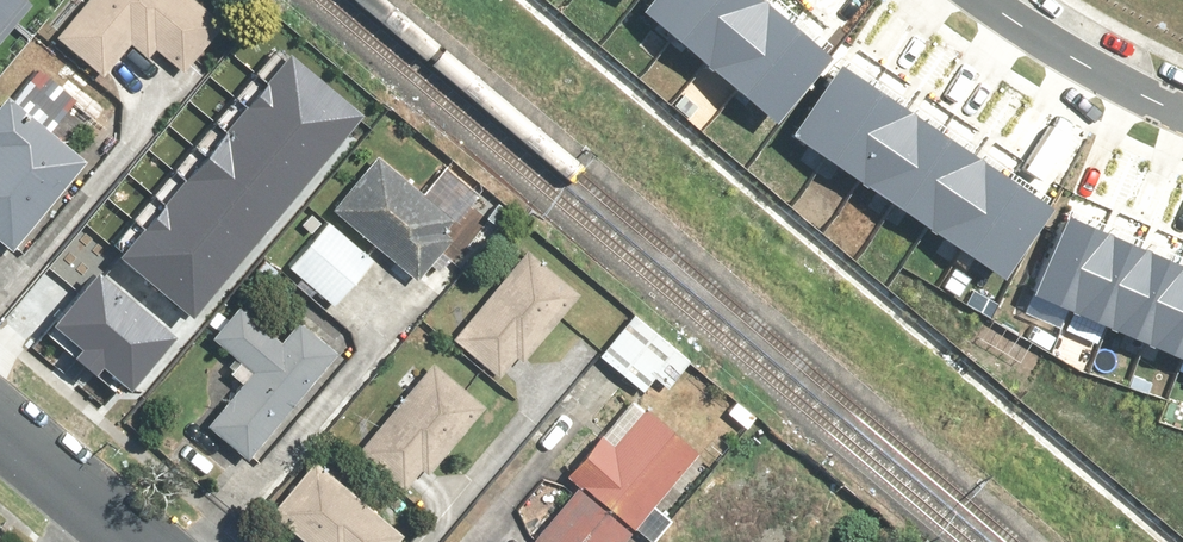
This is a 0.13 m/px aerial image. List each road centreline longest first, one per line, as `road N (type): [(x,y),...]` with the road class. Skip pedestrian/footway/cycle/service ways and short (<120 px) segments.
road 1 (residential): [(981,0),(1092,73),(1182,119)]
road 2 (tertiary): [(0,430),(134,541)]

